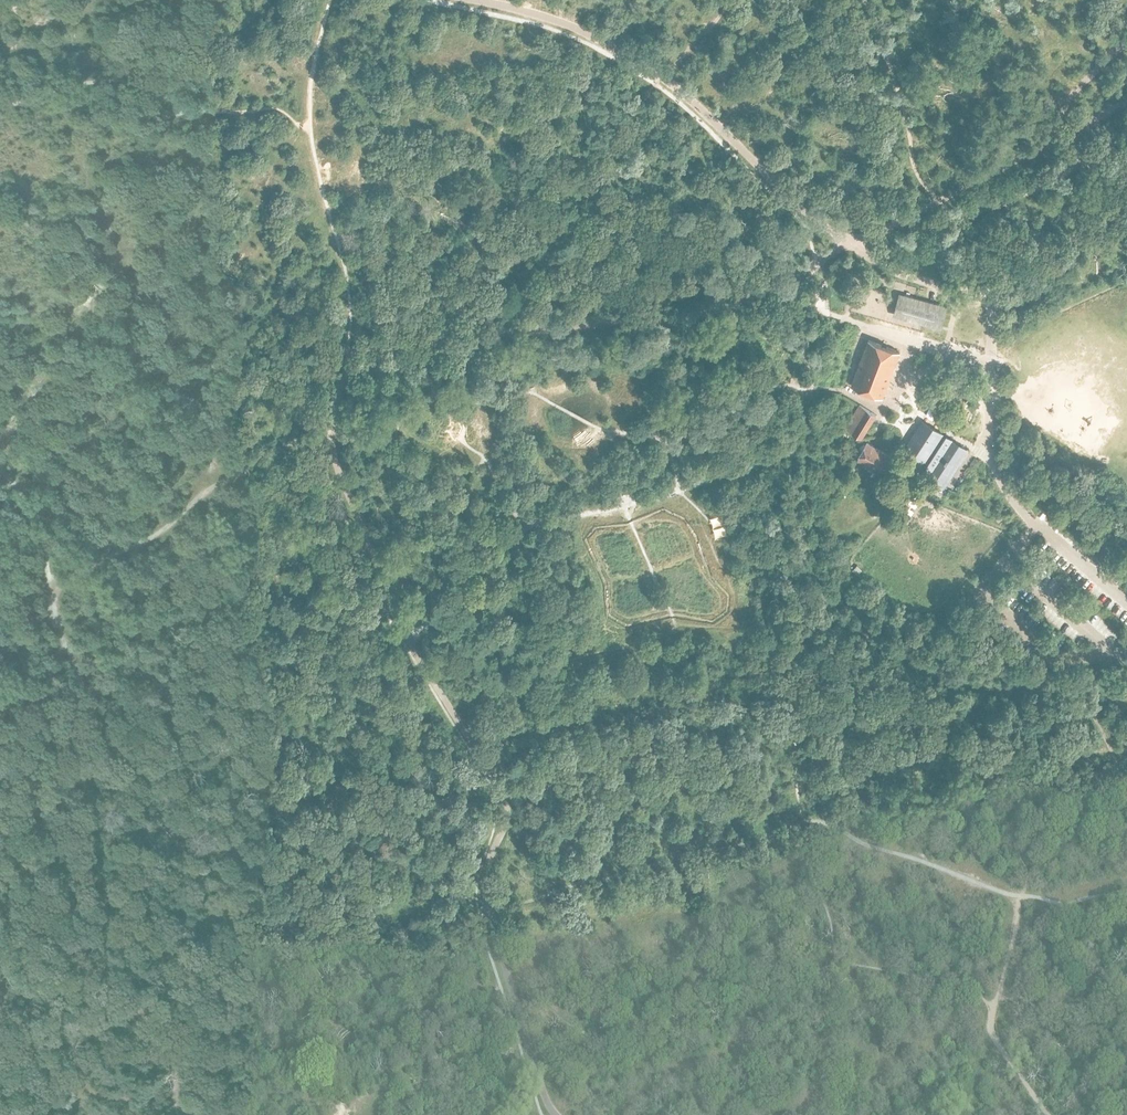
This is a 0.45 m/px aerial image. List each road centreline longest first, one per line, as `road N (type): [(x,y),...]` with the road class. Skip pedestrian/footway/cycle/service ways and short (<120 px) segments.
road 1 (track): [(423,901),(366,915),(240,912),(128,955),(0,962)]
road 2 (track): [(310,131),(275,107),(170,112),(118,79),(0,105)]
road 3 (track): [(50,591),(145,543),(330,422)]
road 4 (track): [(0,956),(83,872),(81,798),(99,739),(92,715)]
road 5 (track): [(92,715),(62,636),(30,502),(15,485)]
road 6 (track): [(87,961),(158,1025),(182,1114)]

